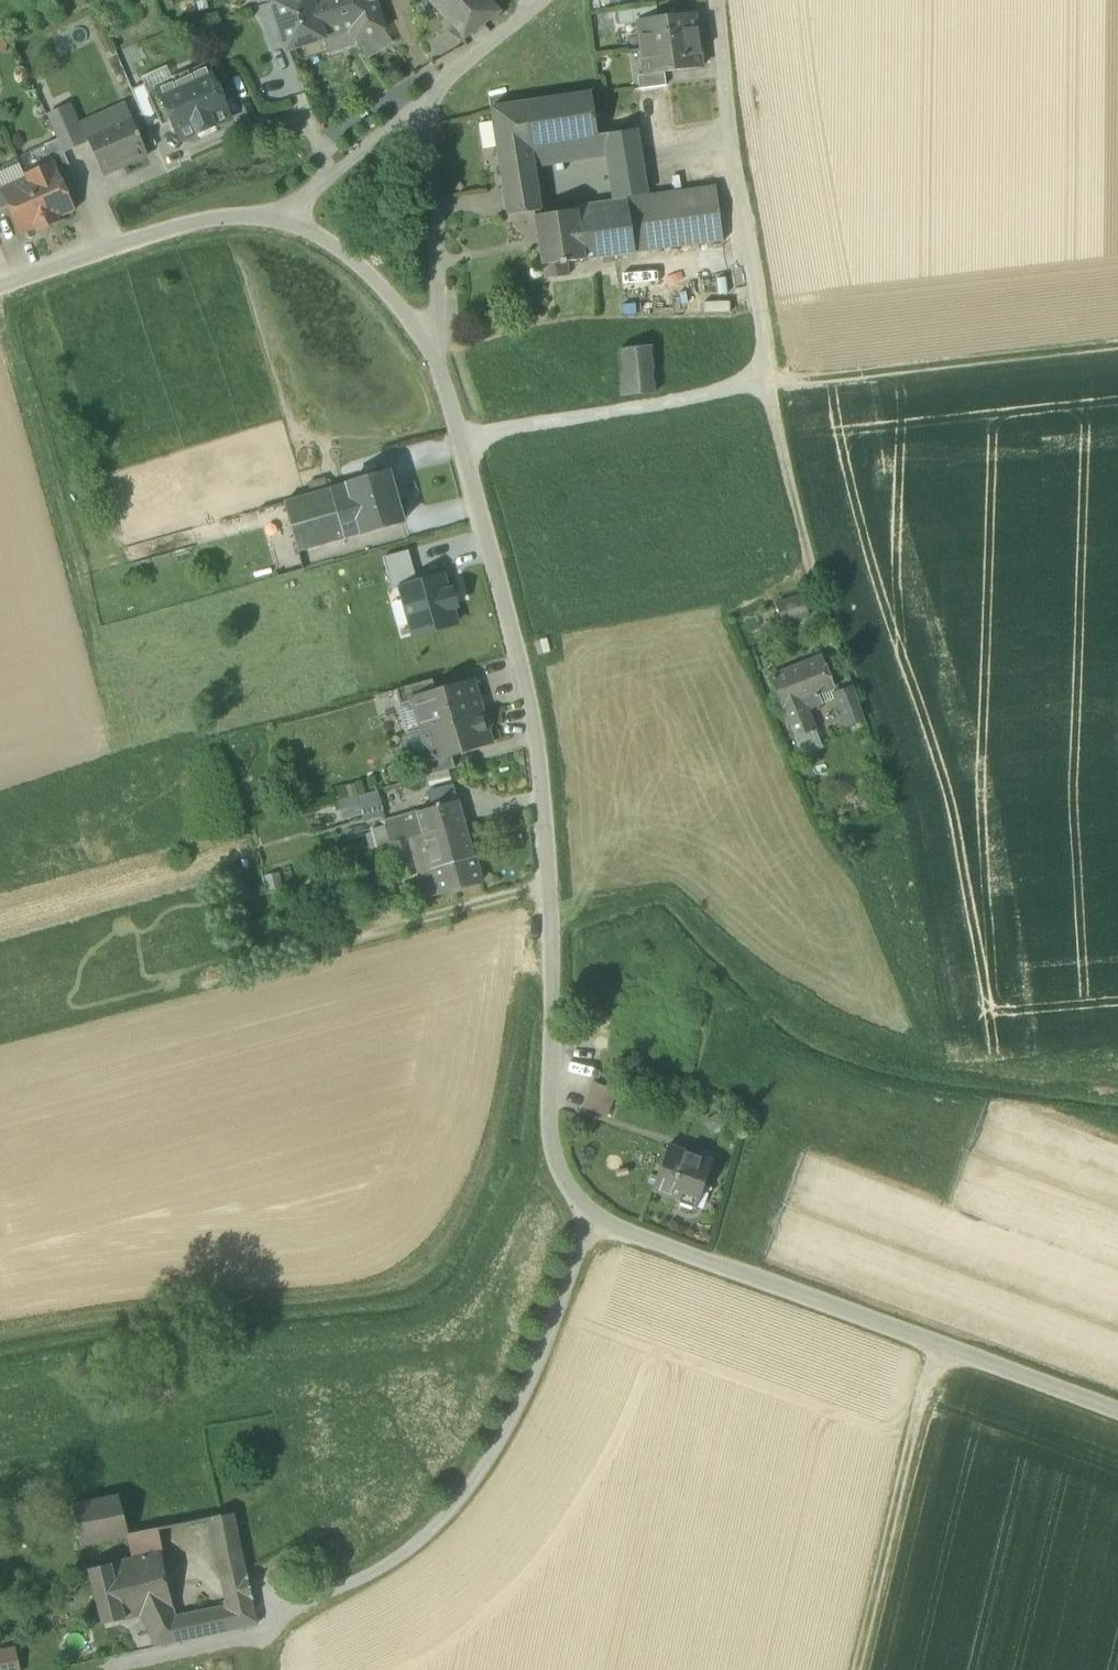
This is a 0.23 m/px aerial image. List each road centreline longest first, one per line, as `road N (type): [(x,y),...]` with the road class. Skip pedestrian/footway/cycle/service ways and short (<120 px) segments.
road 1 (residential): [(1117,1413),(591,1219),(564,1172),(548,1115),(548,723),(454,385)]
road 2 (track): [(1117,345),(767,385),(471,439)]
road 3 (track): [(810,581),(767,385),(715,0)]
road 4 (track): [(856,1669),(932,1347)]
road 5 (residential): [(279,207),(0,292)]
road 6 (residential): [(454,385),(419,103)]
road 7 (residential): [(454,385),(368,274),(279,207)]
road 8 (residential): [(279,207),(351,164),(419,103)]
road 9 (track): [(251,1636),(91,1669)]
road 10 (residential): [(419,103),(543,0)]

